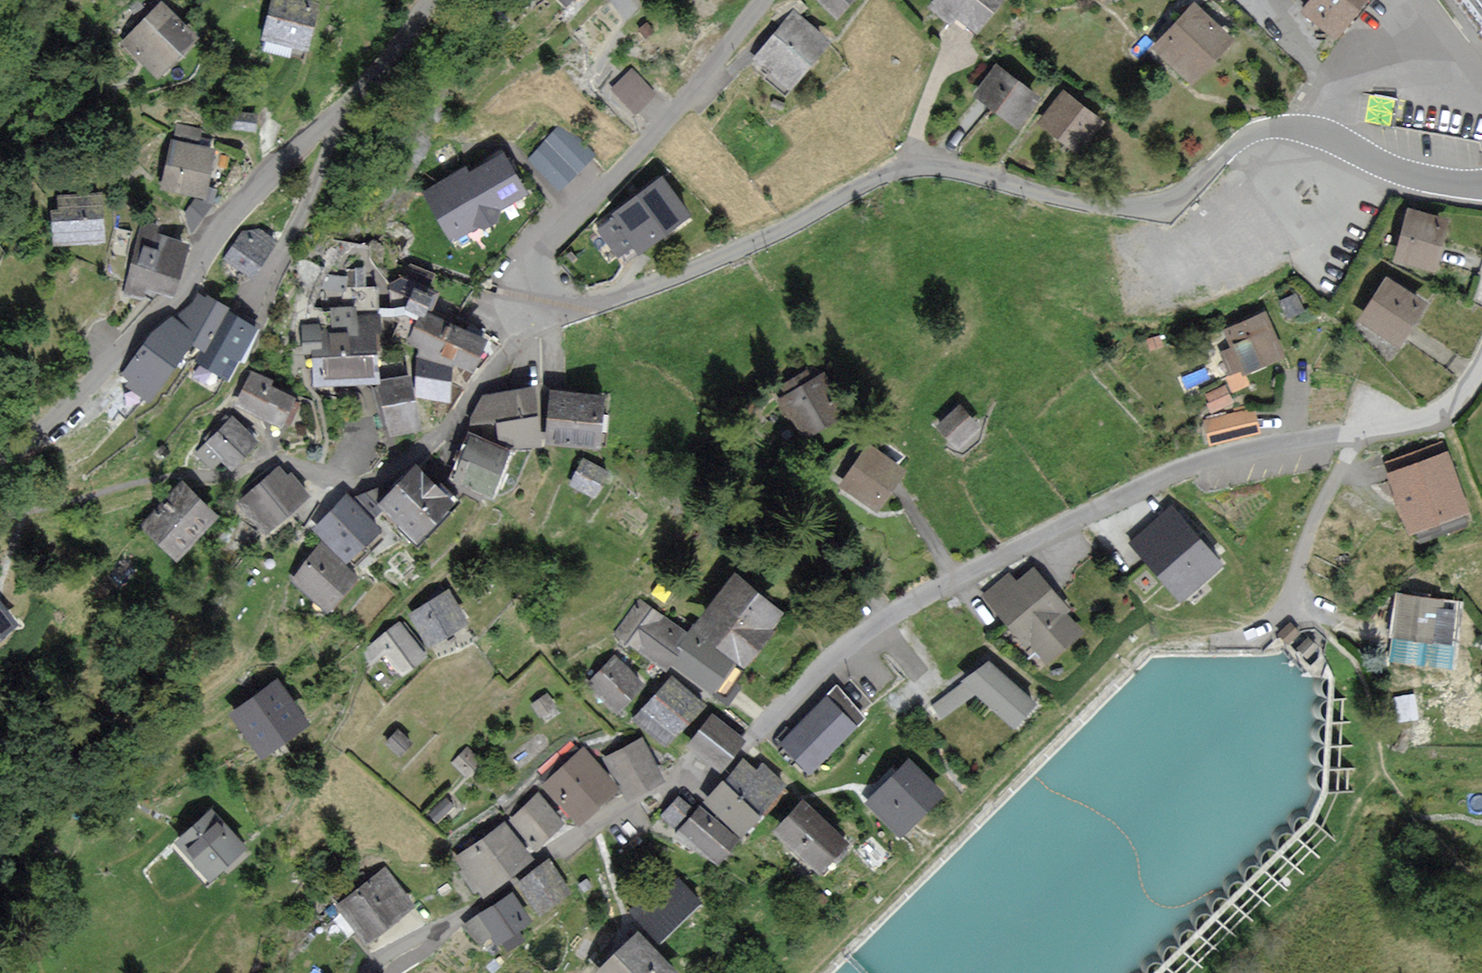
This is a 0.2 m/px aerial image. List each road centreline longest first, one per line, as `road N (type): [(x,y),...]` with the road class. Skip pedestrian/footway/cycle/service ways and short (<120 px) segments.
road 1 (unclassified): [(1329,135),(1258,131),(1192,185),(1138,207),(910,168),(650,287),(575,310),(544,305),(535,271),(549,244),(695,88),(763,0)]
road 2 (residential): [(1348,436),(1196,465),(955,580),(869,629),(728,764),(633,801),(365,972)]
road 3 (unclassified): [(428,0),(358,92),(229,215),(174,294),(0,460)]
road 4 (track): [(332,0),(305,78),(272,130),(270,150),(280,165)]
road 5 (residential): [(1348,436),(1346,458),(1310,527),(1291,592)]
road 6 (tertiary): [(1481,187),(1416,177),(1329,135)]
road 7 (residential): [(1481,366),(1437,412),(1348,436)]

